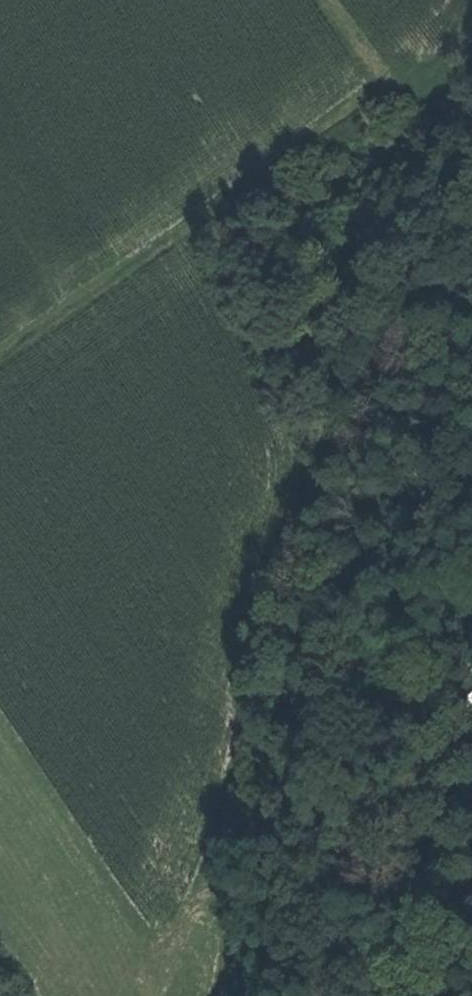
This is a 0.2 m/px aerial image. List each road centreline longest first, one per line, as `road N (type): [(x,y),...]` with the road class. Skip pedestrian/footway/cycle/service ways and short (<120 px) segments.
road 1 (track): [(0,378),(397,97),(331,0)]

